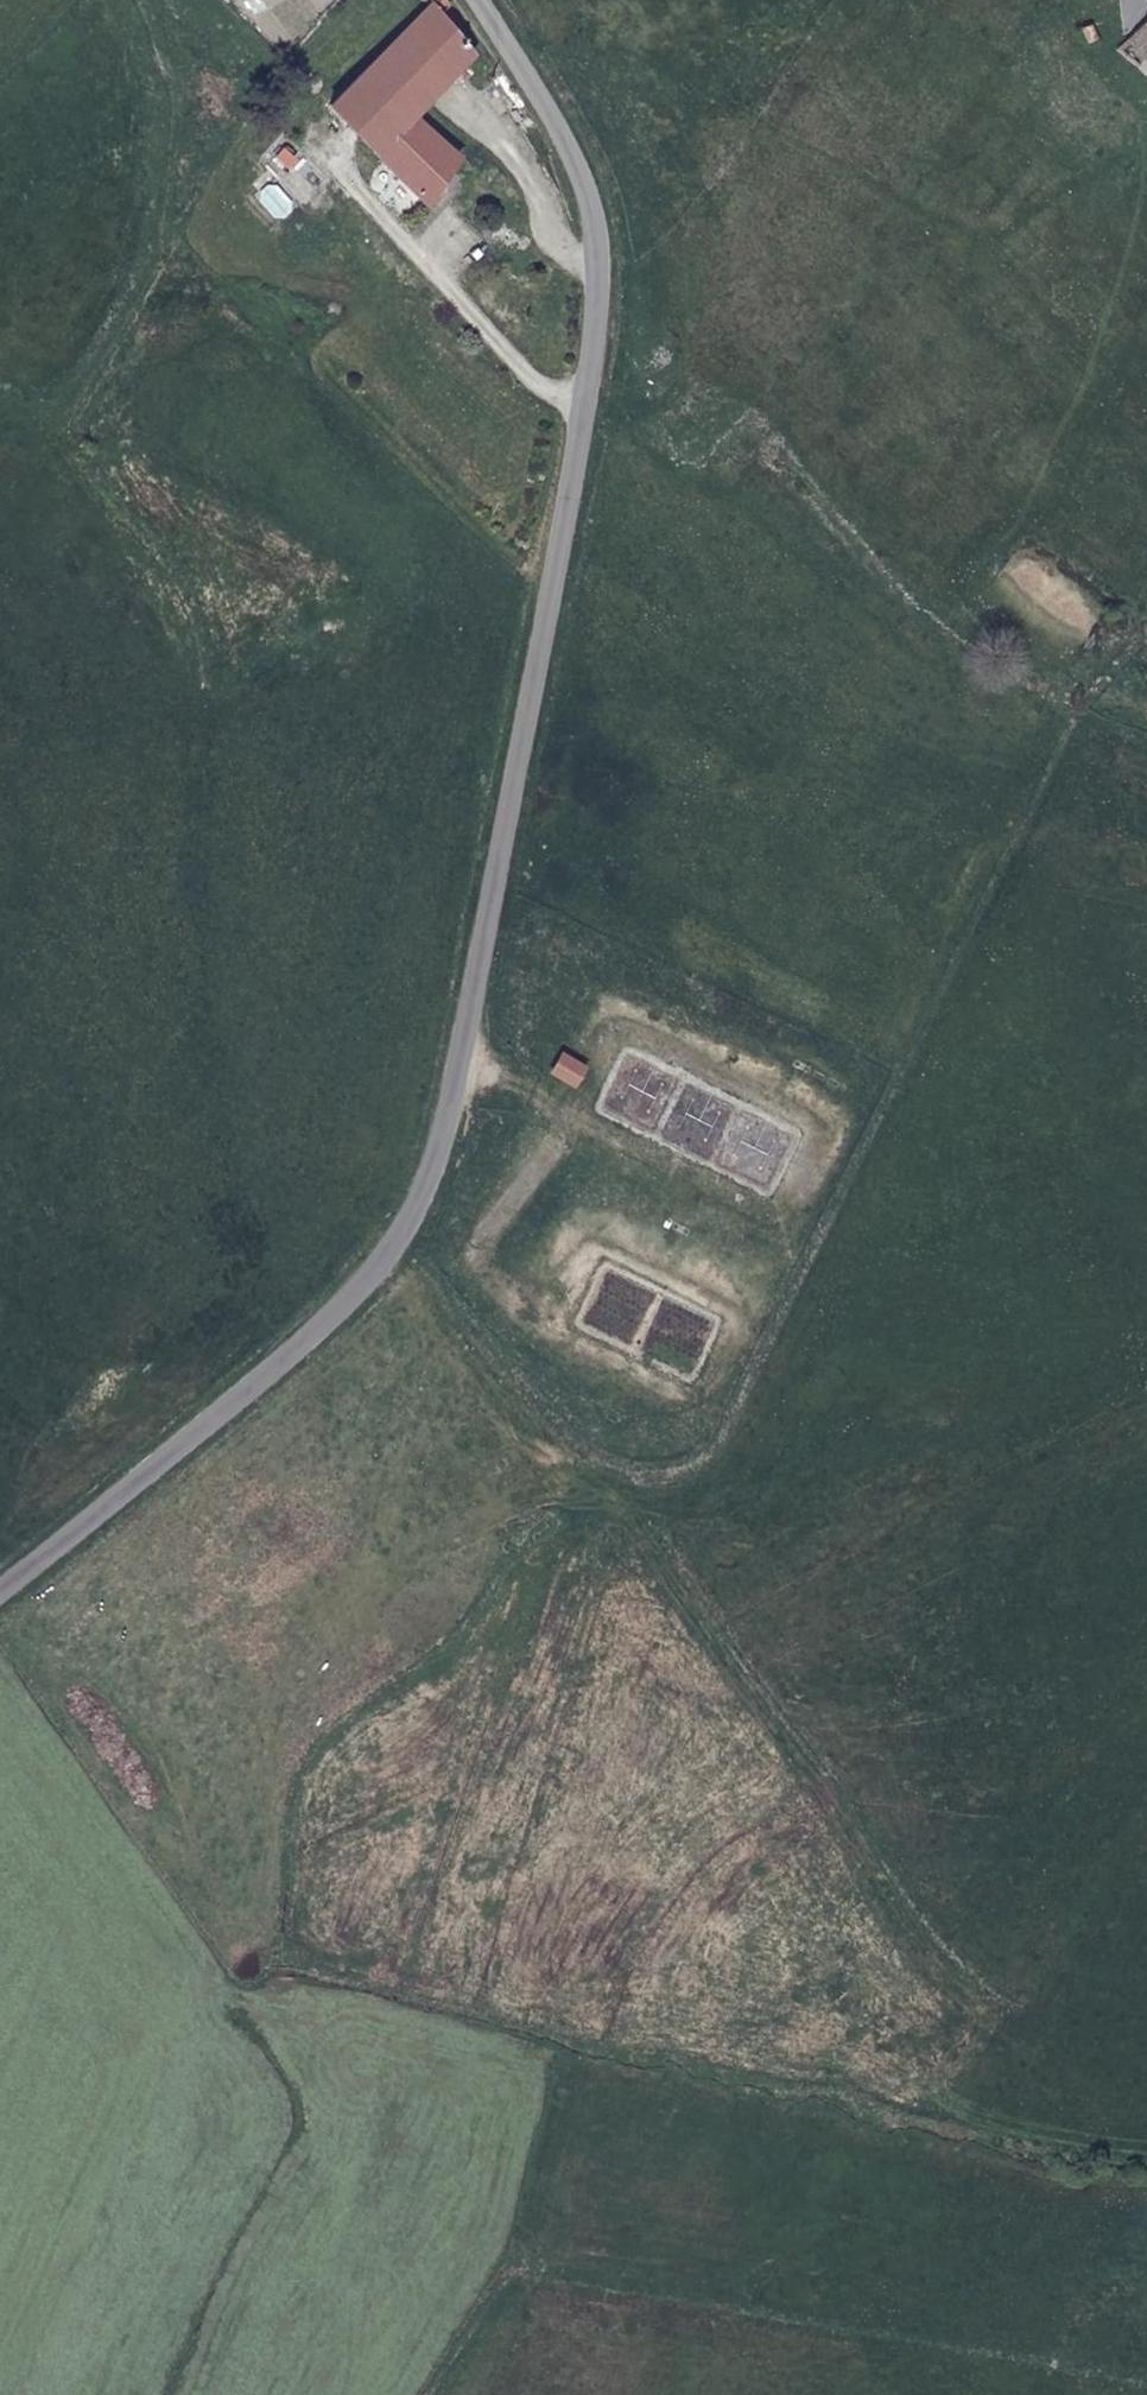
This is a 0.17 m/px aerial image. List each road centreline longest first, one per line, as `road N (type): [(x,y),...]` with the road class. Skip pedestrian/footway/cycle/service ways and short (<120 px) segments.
road 1 (unclassified): [(485,0),(593,169),(609,288),(545,600),(475,1020),(432,1163),(396,1258),(0,1599)]

